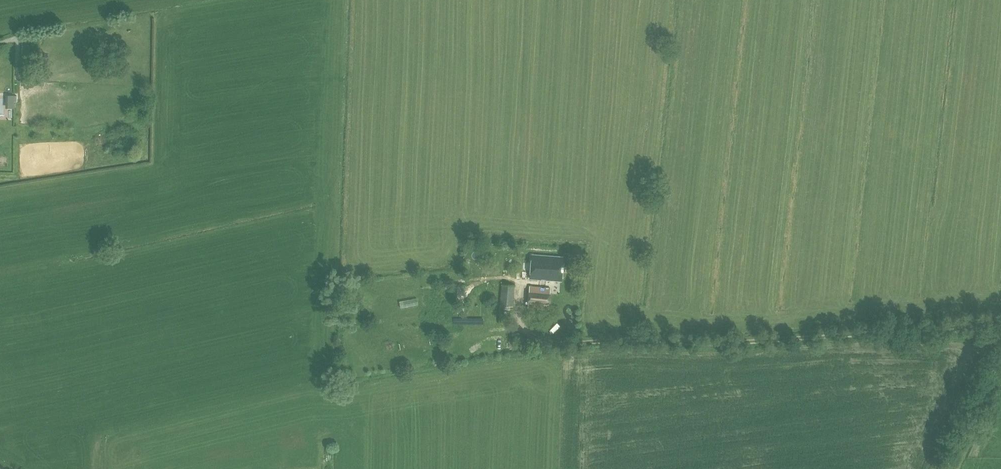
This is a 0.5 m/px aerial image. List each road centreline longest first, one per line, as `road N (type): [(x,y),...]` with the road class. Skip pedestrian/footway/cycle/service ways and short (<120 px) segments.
road 1 (unclassified): [(951,468),(1000,360)]

